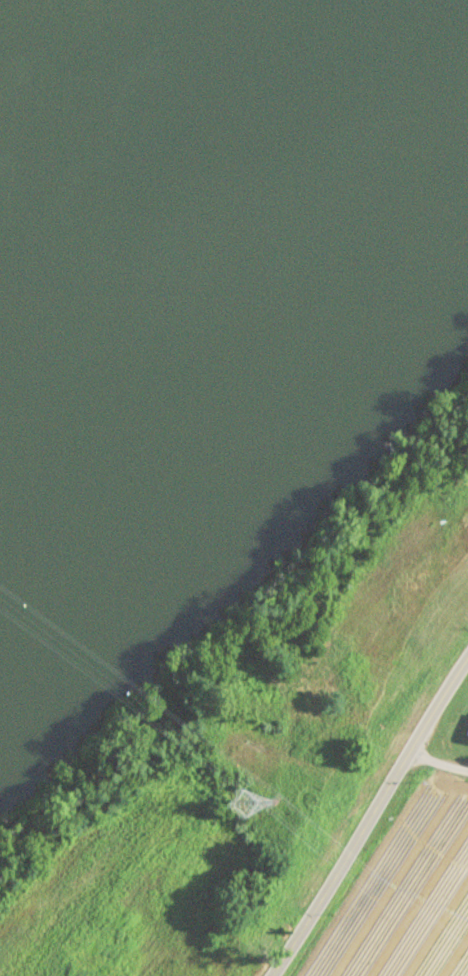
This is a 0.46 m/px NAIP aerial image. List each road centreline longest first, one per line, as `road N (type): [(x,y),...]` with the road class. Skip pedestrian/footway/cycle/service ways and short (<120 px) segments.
road 1 (secondary): [(266,975),(381,806),(467,720)]

